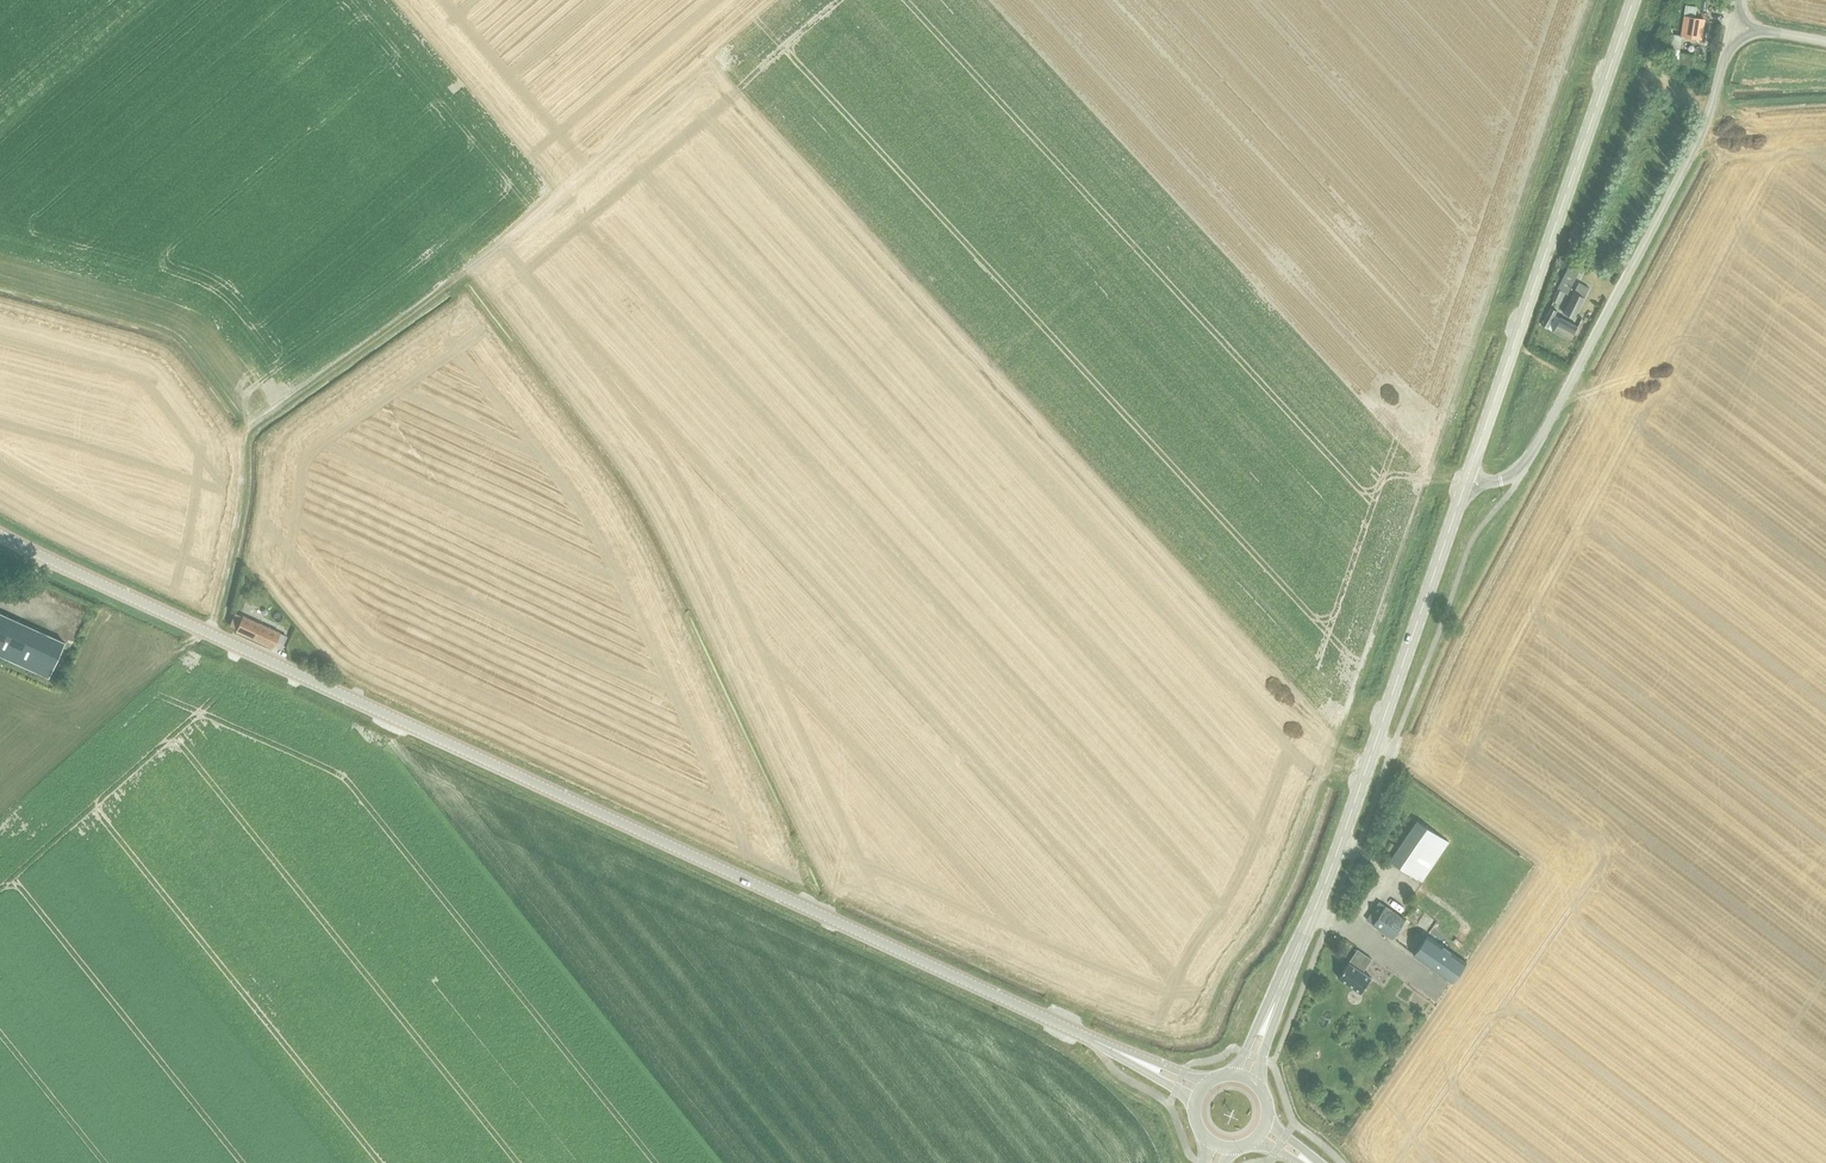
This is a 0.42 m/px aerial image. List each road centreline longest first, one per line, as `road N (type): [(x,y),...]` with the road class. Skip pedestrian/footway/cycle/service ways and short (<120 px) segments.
road 1 (tertiary): [(1144,1064),(0,533)]
road 2 (secondary): [(1273,1011),(1315,914),(1468,479)]
road 3 (unclassified): [(1468,479),(1501,480),(1532,457),(1708,119),(1733,30)]
road 4 (secondary): [(1468,479),(1633,0)]

